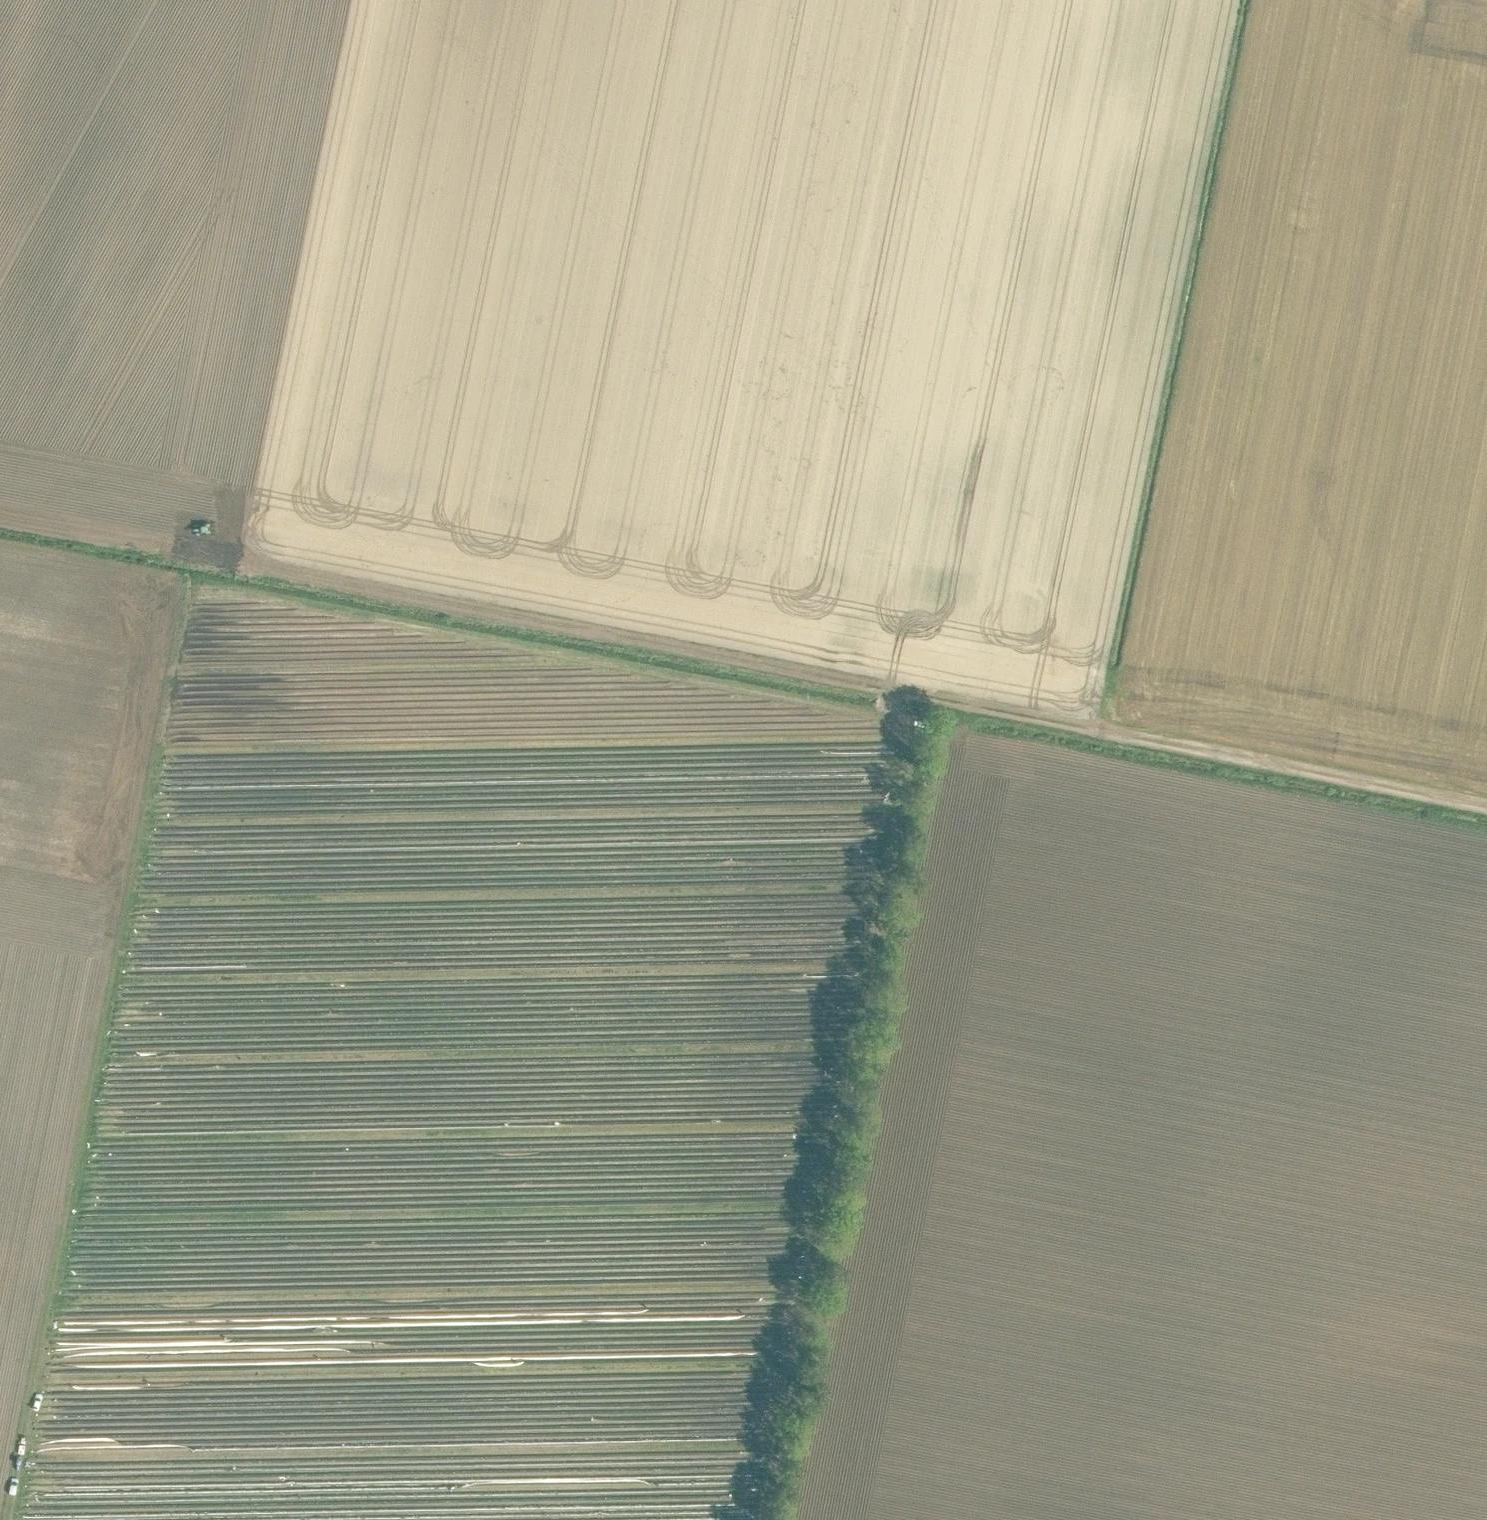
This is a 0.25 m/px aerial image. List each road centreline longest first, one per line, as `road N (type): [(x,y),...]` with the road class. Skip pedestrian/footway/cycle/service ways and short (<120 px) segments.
road 1 (track): [(1486,808),(230,563)]
road 2 (track): [(927,699),(768,1519)]

